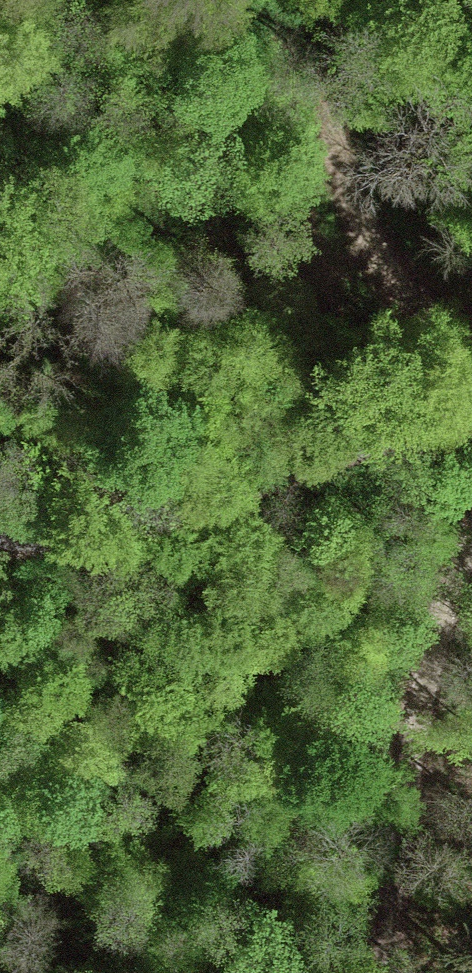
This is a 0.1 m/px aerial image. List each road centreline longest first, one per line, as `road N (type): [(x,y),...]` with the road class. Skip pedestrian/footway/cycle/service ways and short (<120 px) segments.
road 1 (tertiary): [(471,419),(354,446),(132,523),(0,530)]
road 2 (track): [(471,532),(426,646),(379,972)]
road 3 (track): [(471,380),(387,288),(337,179),(331,75),(348,0)]

